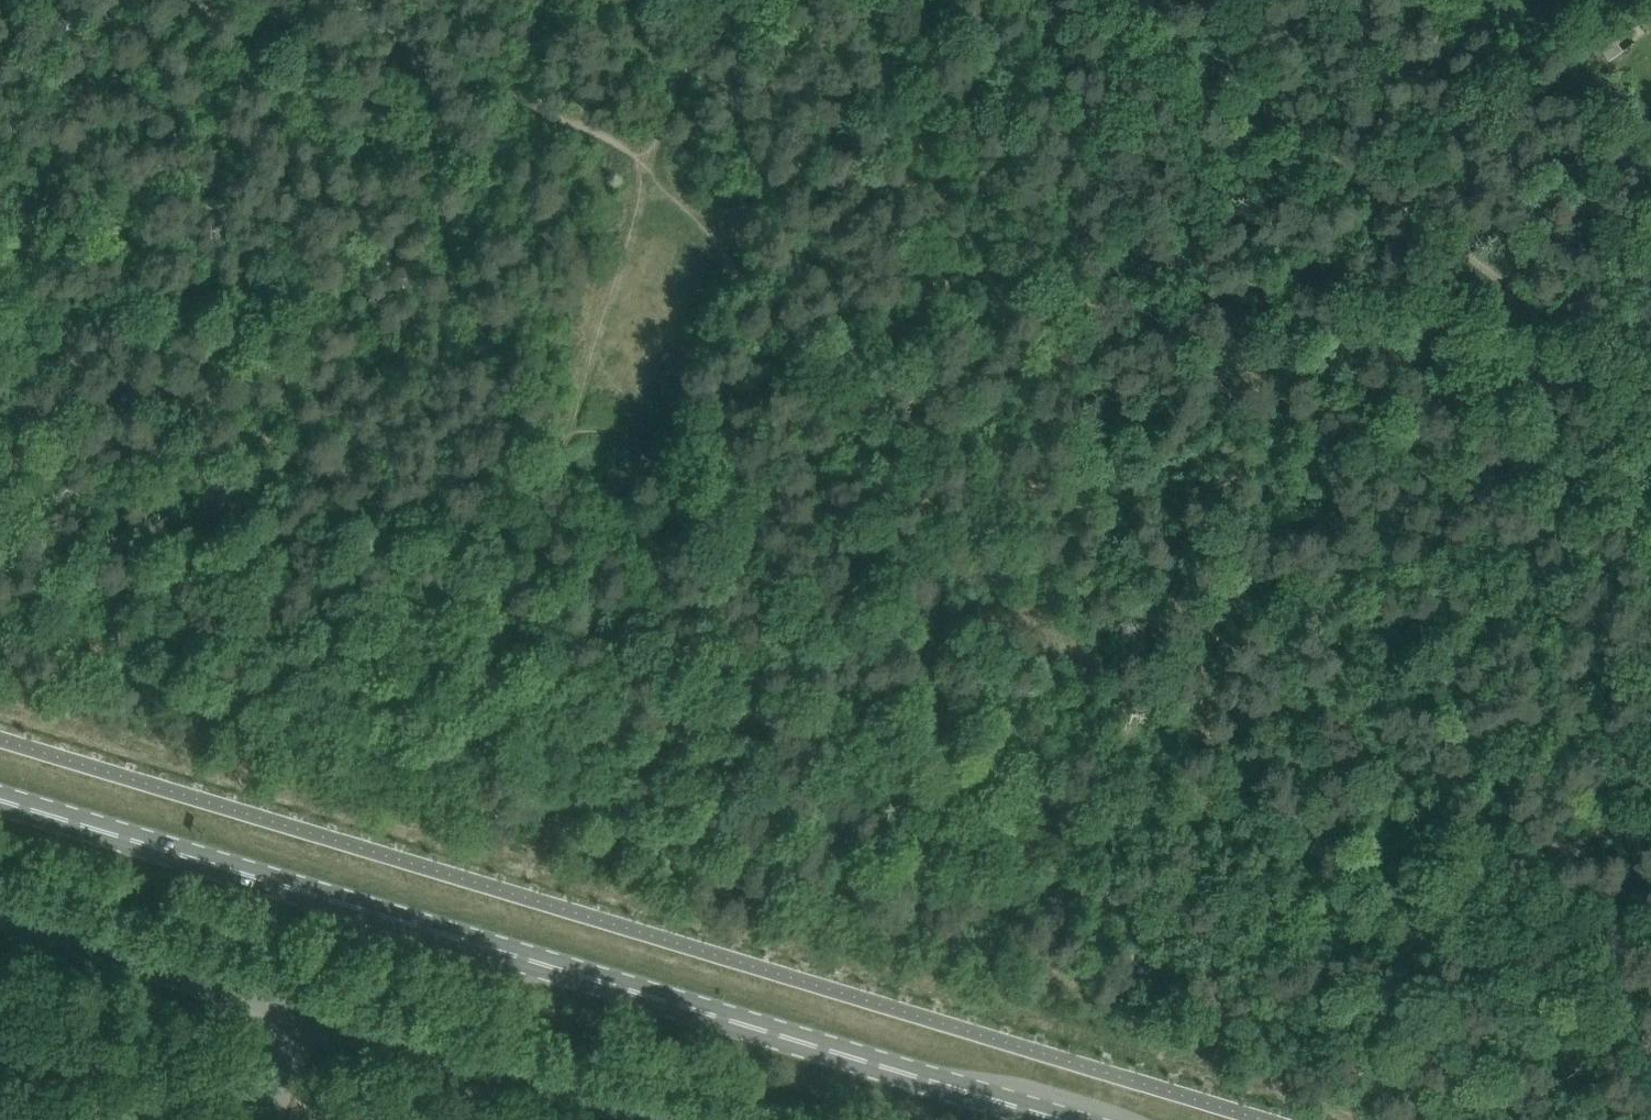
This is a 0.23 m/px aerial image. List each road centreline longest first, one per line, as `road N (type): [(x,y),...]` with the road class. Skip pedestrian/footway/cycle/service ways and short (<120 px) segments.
road 1 (primary): [(1053,1119),(0,802)]
road 2 (unclassified): [(0,931),(646,1119)]
road 3 (track): [(1650,389),(1123,0)]

